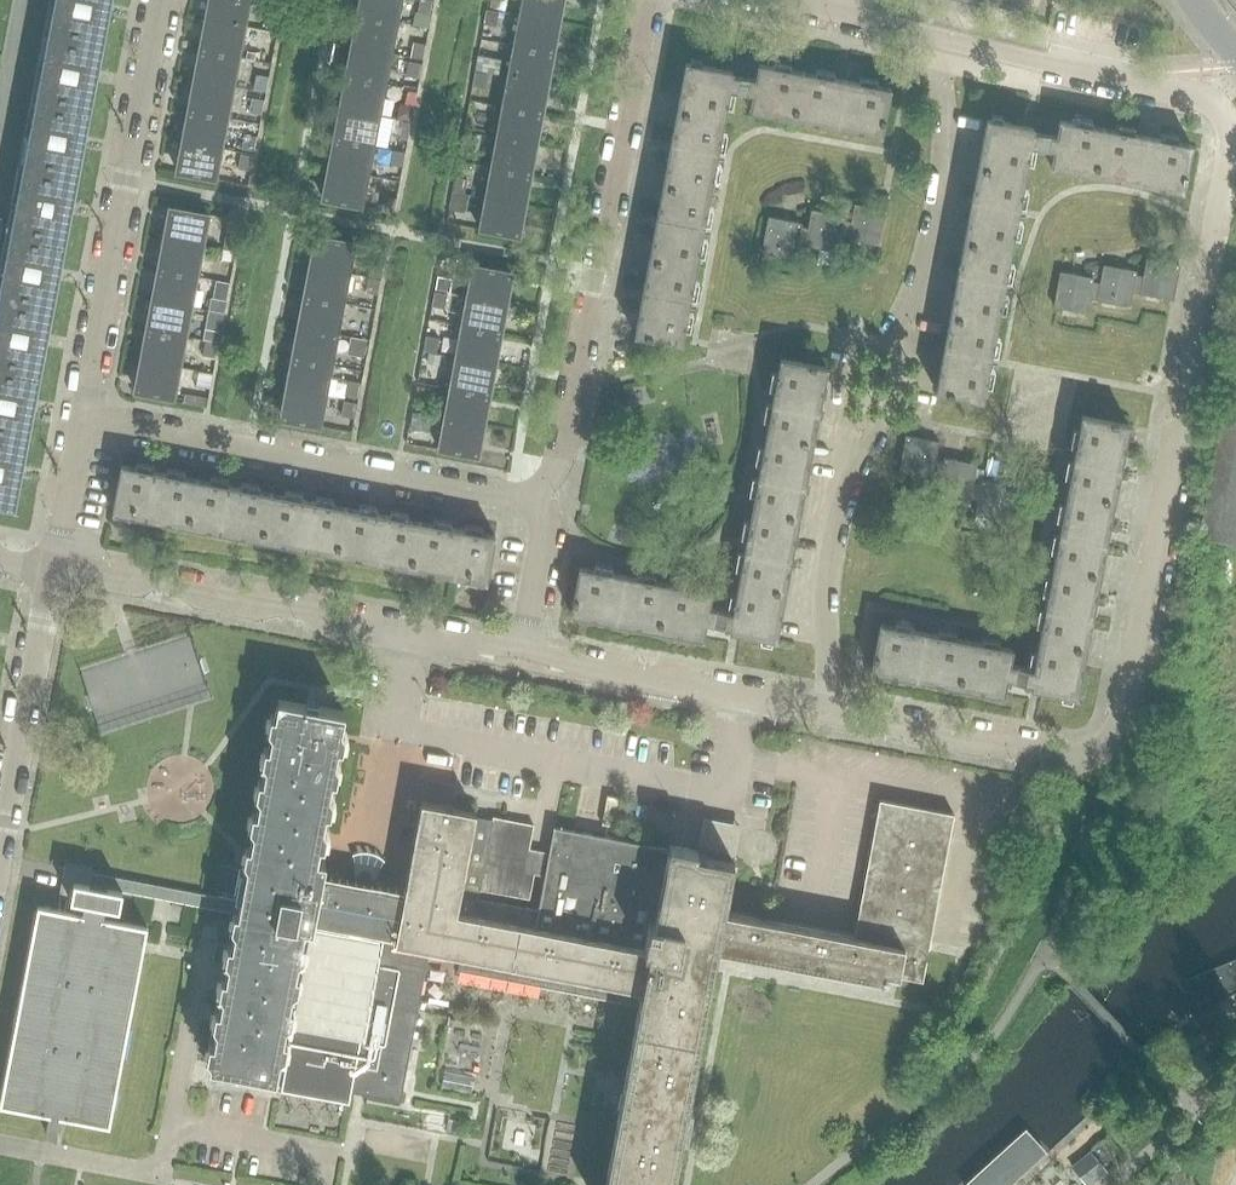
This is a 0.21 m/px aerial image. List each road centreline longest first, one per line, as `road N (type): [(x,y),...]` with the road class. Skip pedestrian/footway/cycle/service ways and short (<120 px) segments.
road 1 (residential): [(1047,755),(1093,754),(1124,718),(1231,146),(1226,119),(1195,94),(940,38)]
road 2 (residential): [(826,713),(835,551),(844,506),(885,417),(936,210),(940,38)]
road 3 (residential): [(530,502),(559,457),(645,0)]
road 4 (residential): [(522,650),(54,566)]
road 5 (residential): [(530,502),(82,417)]
road 6 (residential): [(82,417),(161,0)]
road 7 (residential): [(826,713),(522,650)]
road 8 (residential): [(0,840),(54,566)]
road 9 (residential): [(1047,755),(826,713)]
road 10 (unclassified): [(1110,1184),(1235,1078)]
road 11 (residential): [(522,650),(545,527),(530,502)]
road 12 (residential): [(54,566),(82,417)]
road 13 (residential): [(940,38),(805,0)]

